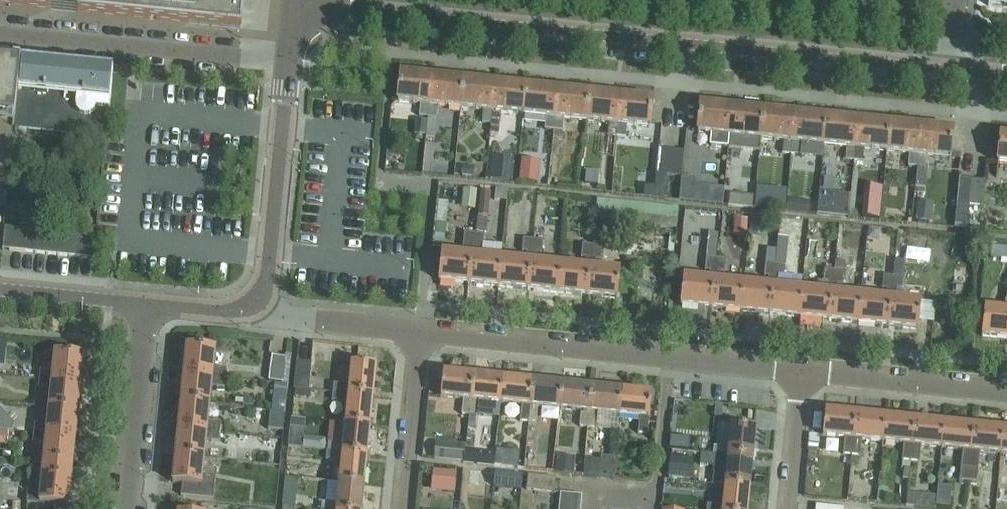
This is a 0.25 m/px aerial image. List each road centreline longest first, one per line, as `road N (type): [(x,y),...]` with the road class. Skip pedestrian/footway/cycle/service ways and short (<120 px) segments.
road 1 (residential): [(952,77),(297,17)]
road 2 (residential): [(802,374),(420,335)]
road 3 (residential): [(291,65),(0,34)]
road 4 (residential): [(291,65),(267,286),(246,315)]
road 5 (residential): [(1006,395),(802,374)]
road 6 (residential): [(130,508),(152,307)]
road 7 (residential): [(420,335),(246,315)]
road 8 (residential): [(399,508),(420,335)]
road 9 (residential): [(152,307),(0,293)]
road 10 (residential): [(786,508),(802,374)]

